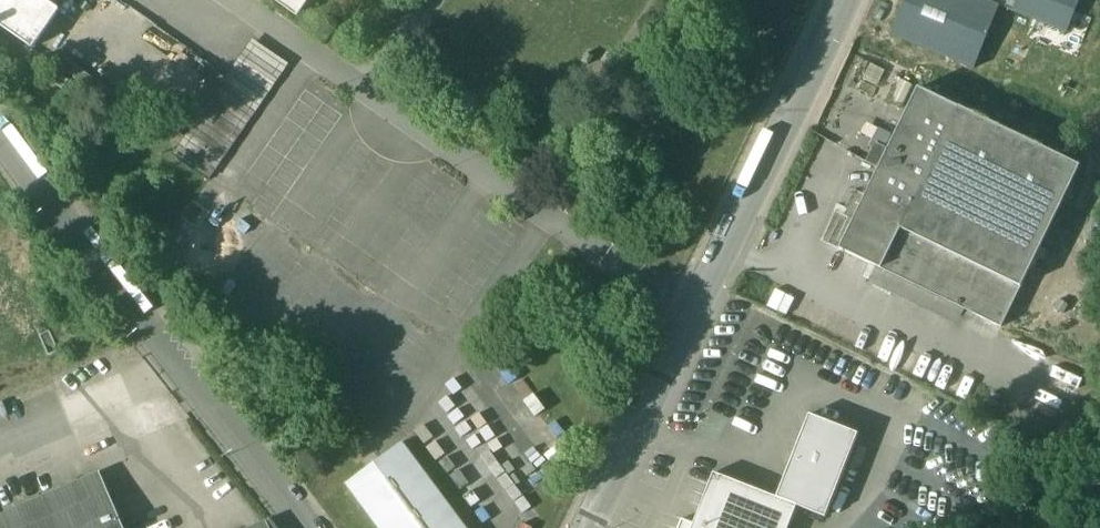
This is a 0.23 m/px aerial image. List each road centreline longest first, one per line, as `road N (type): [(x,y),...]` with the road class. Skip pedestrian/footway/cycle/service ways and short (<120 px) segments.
road 1 (tertiary): [(592,527),(843,0)]
road 2 (tertiary): [(0,138),(304,527)]

